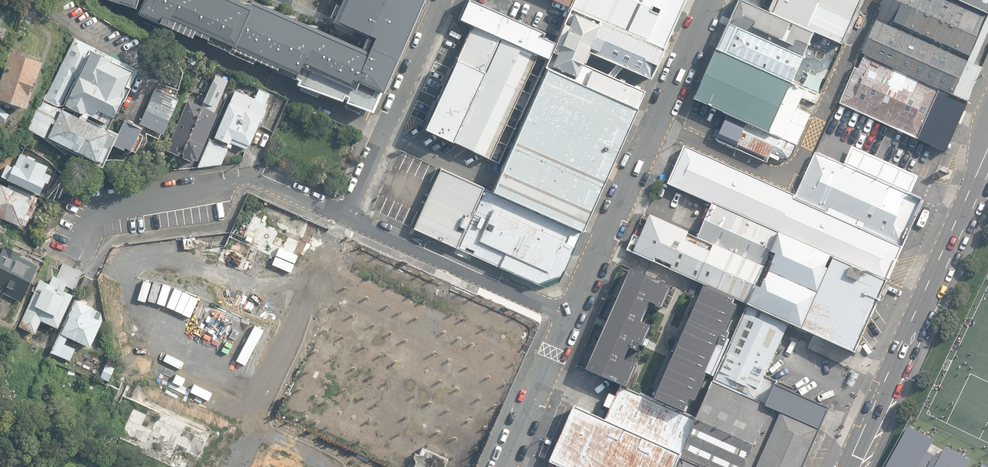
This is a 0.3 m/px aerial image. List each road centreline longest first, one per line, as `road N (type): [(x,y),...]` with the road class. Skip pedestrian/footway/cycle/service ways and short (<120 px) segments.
road 1 (residential): [(571,317),(711,0)]
road 2 (secondary): [(850,466),(987,154)]
road 3 (residential): [(344,217),(251,175),(88,214),(74,248)]
road 4 (residential): [(571,317),(344,217)]
road 5 (residential): [(446,0),(344,217)]
road 6 (residential): [(504,466),(571,317)]

